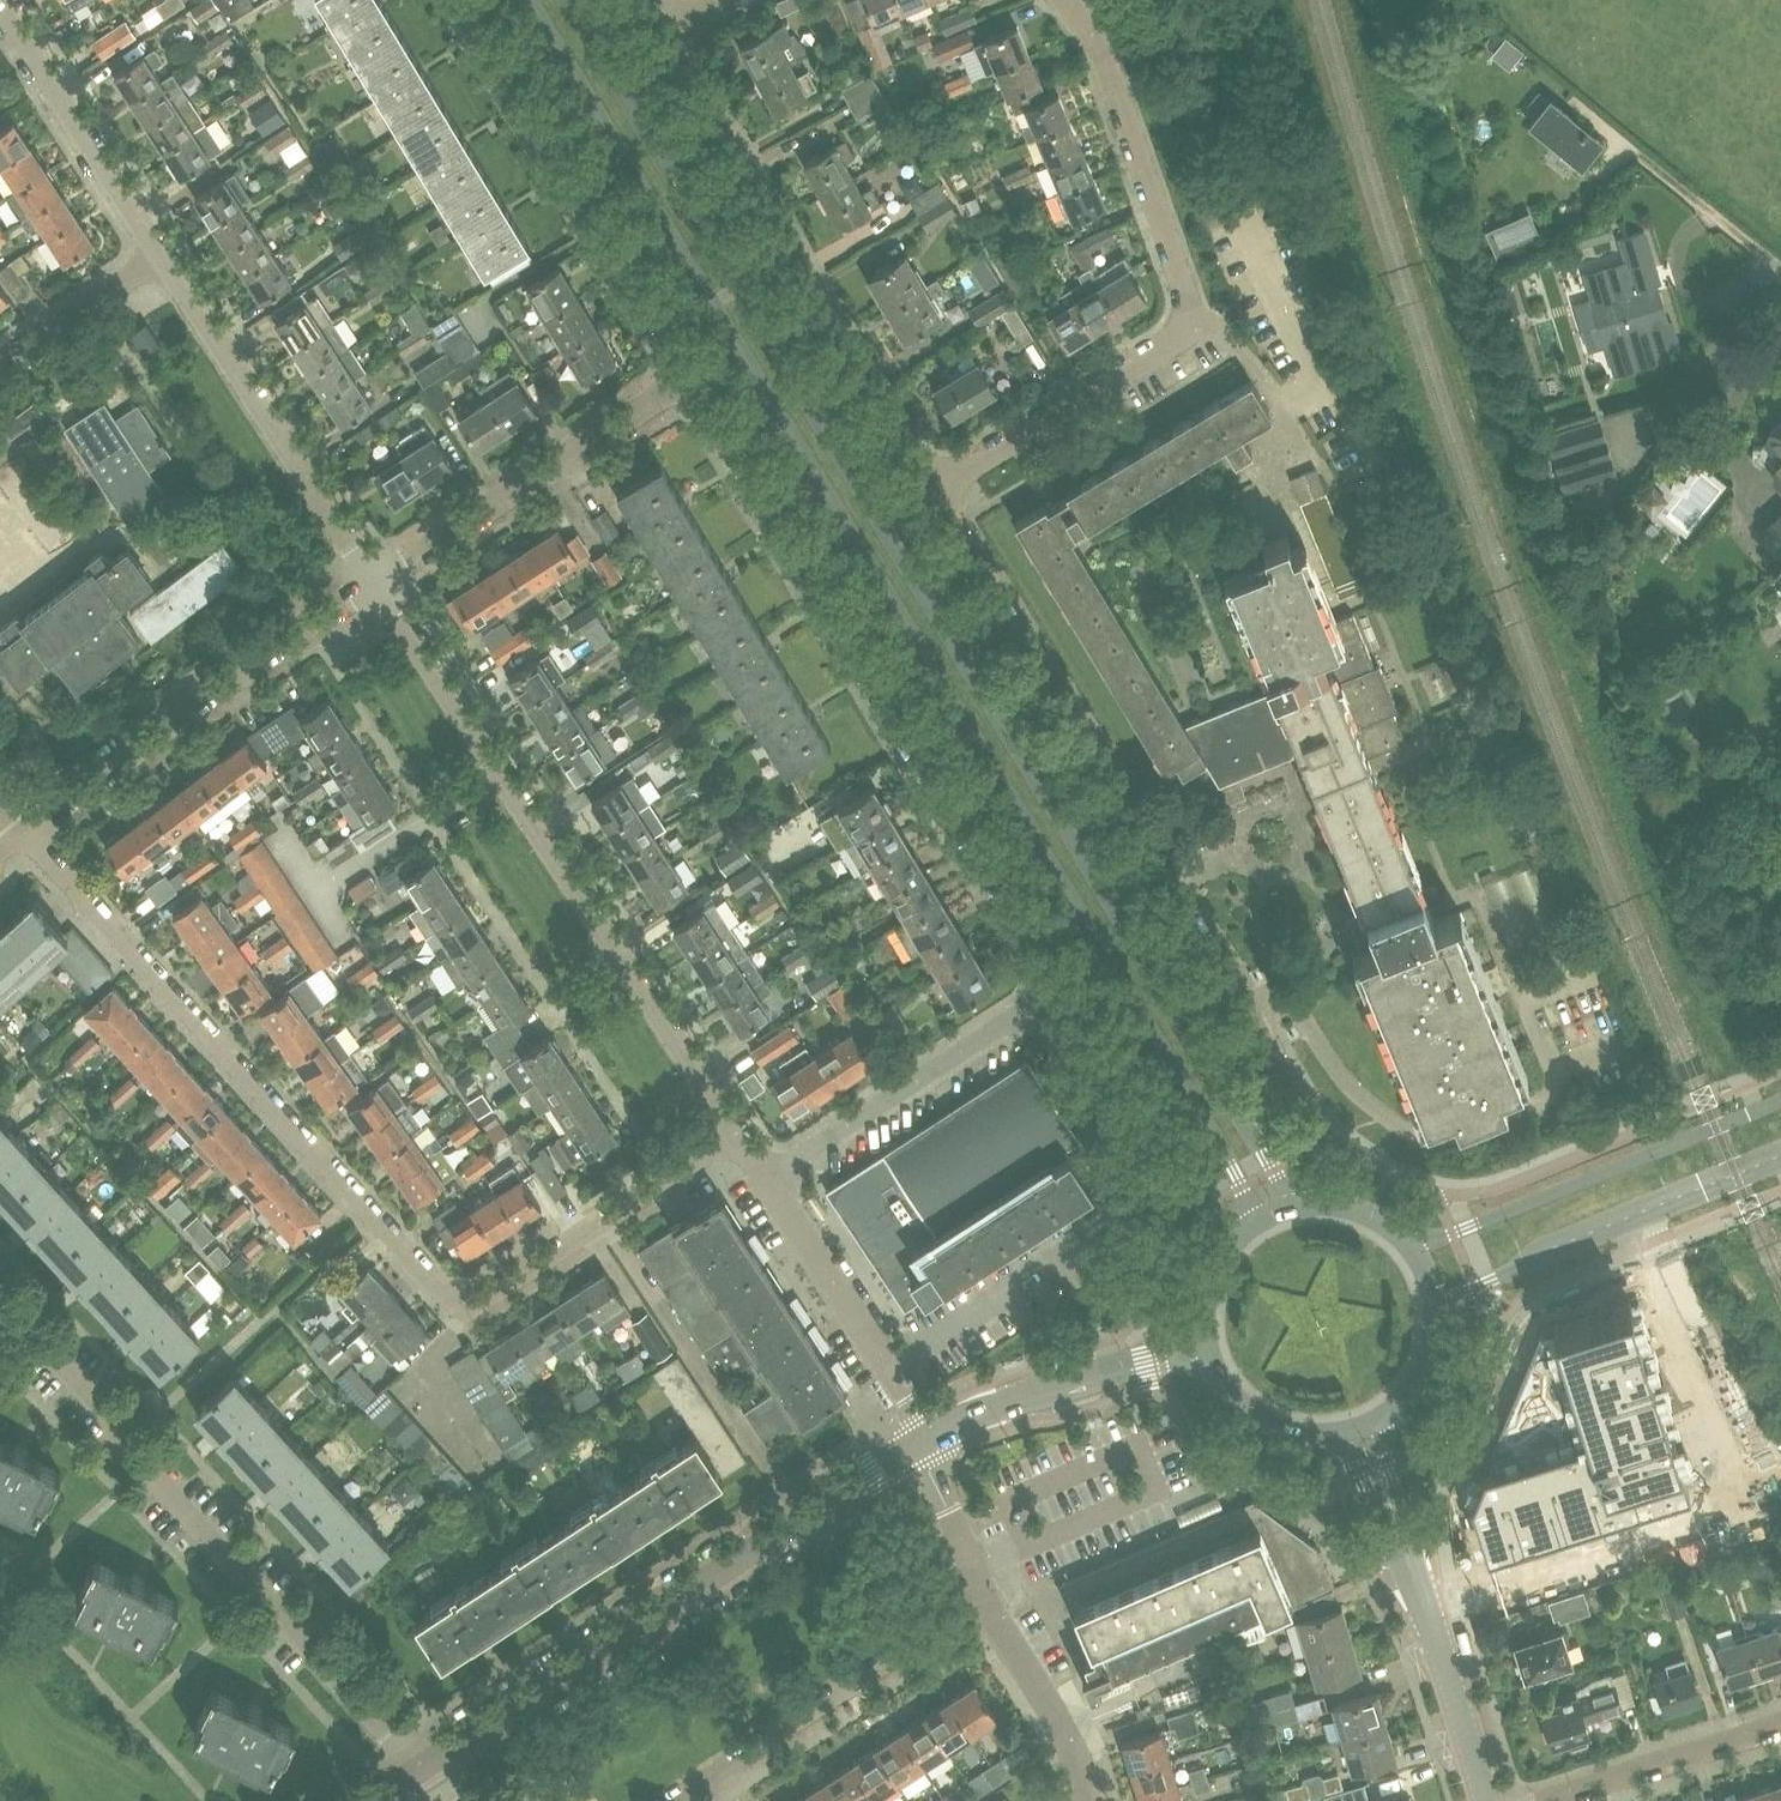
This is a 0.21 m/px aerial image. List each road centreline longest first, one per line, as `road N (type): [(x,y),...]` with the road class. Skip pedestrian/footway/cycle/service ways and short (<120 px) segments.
road 1 (tertiary): [(531,0),(1158,1034),(1236,1174),(1242,1233)]
road 2 (tertiary): [(1258,1146),(714,247),(575,0)]
road 3 (residential): [(691,379),(1049,979),(1049,998),(768,1181)]
road 4 (residential): [(738,1135),(454,1312),(357,1216),(27,832)]
road 5 (residential): [(1258,1146),(1259,1048),(1244,1008),(934,493)]
road 6 (residential): [(934,493),(1194,322),(1098,41),(1062,0)]
road 7 (residential): [(738,1135),(634,960),(377,580)]
road 8 (residential): [(425,1765),(0,1303)]
road 9 (tertiary): [(425,1765),(924,1440)]
road 10 (residential): [(934,493),(668,25)]
road 11 (residential): [(462,0),(691,379)]
road 12 (residential): [(27,832),(302,624),(377,580)]
road 13 (tertiary): [(1780,1101),(1492,1220),(1409,1245)]
road 14 (tertiary): [(1486,1800),(1360,1428)]
road 15 (residential): [(377,580),(160,258)]
road 16 (tertiary): [(1435,1311),(1551,1251),(1780,1157)]
road 17 (residential): [(377,580),(691,379)]
road 18 (residential): [(676,1800),(986,1601)]
road 19 (unclassified): [(924,1440),(891,1369),(768,1181)]
road 20 (tertiary): [(924,1440),(988,1410),(1205,1343)]
road 21 (residential): [(160,258),(0,10)]
road 22 (residential): [(1546,1800),(1780,1725)]
road 23 (residential): [(986,1601),(1072,1743),(1089,1800)]
road 24 (residential): [(1780,269),(1616,133)]
road 25 (tertiary): [(1205,1343),(1232,1396),(1263,1421),(1321,1436),(1360,1428)]
road 26 (residential): [(0,367),(160,258)]
road 27 (residential): [(986,1601),(924,1440)]
road 28 (tertiary): [(1360,1428),(1411,1391),(1431,1353),(1435,1311)]
road 29 (tertiary): [(1242,1233),(1209,1283),(1205,1343)]

